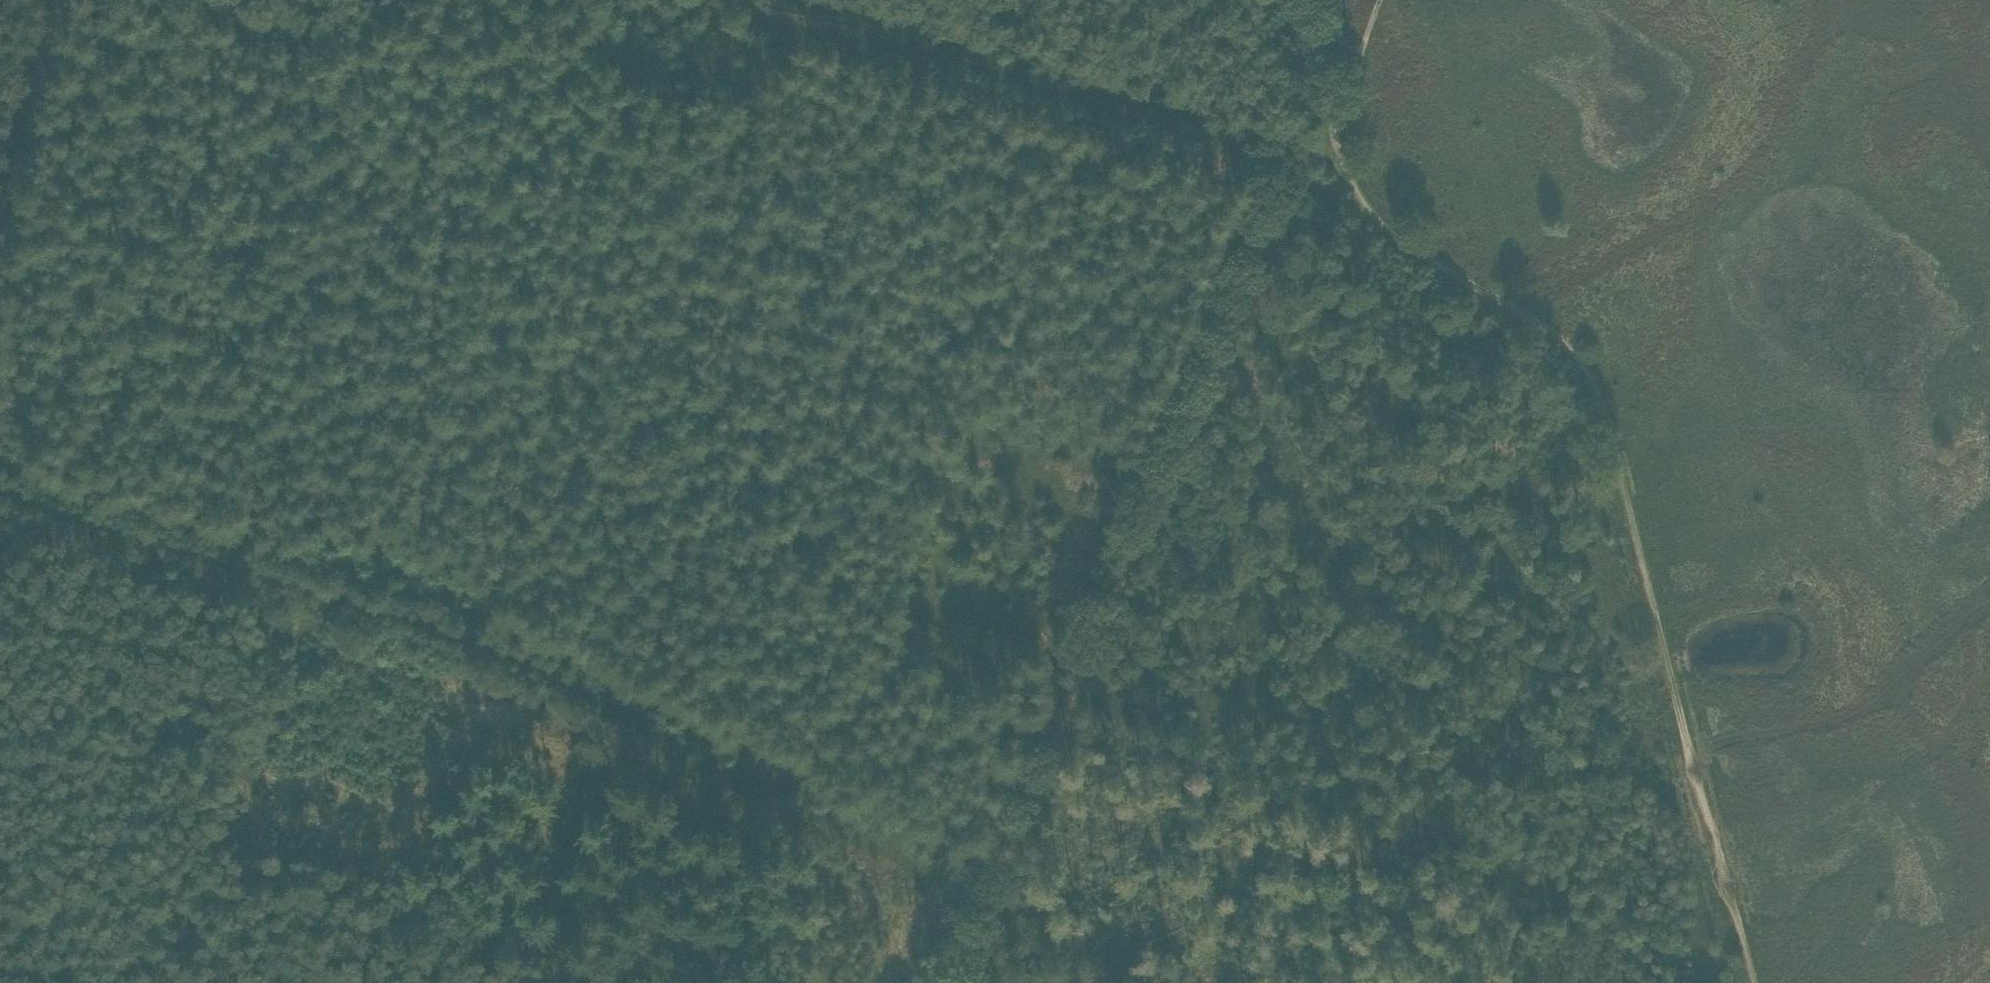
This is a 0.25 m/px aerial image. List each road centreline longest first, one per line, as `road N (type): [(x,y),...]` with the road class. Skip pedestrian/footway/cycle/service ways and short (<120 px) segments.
road 1 (track): [(1751,982),(1586,363),(1497,296),(1411,251),(1364,205),(1337,133)]
road 2 (track): [(1287,169),(977,907)]
road 3 (track): [(1288,0),(1337,133)]

